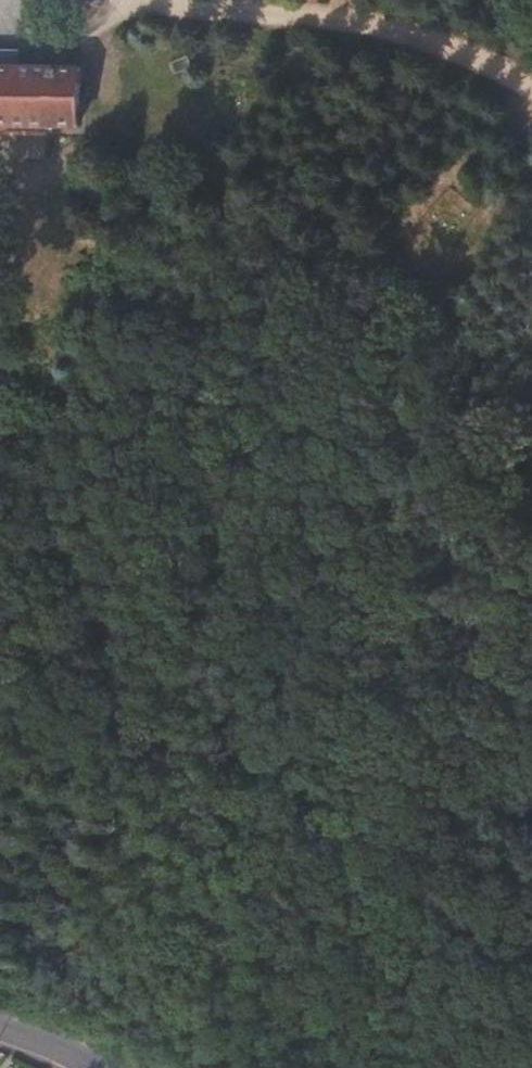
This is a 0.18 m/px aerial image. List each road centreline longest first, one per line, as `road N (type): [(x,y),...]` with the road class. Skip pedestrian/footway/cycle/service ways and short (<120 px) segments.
road 1 (residential): [(531,98),(401,34),(122,0)]

